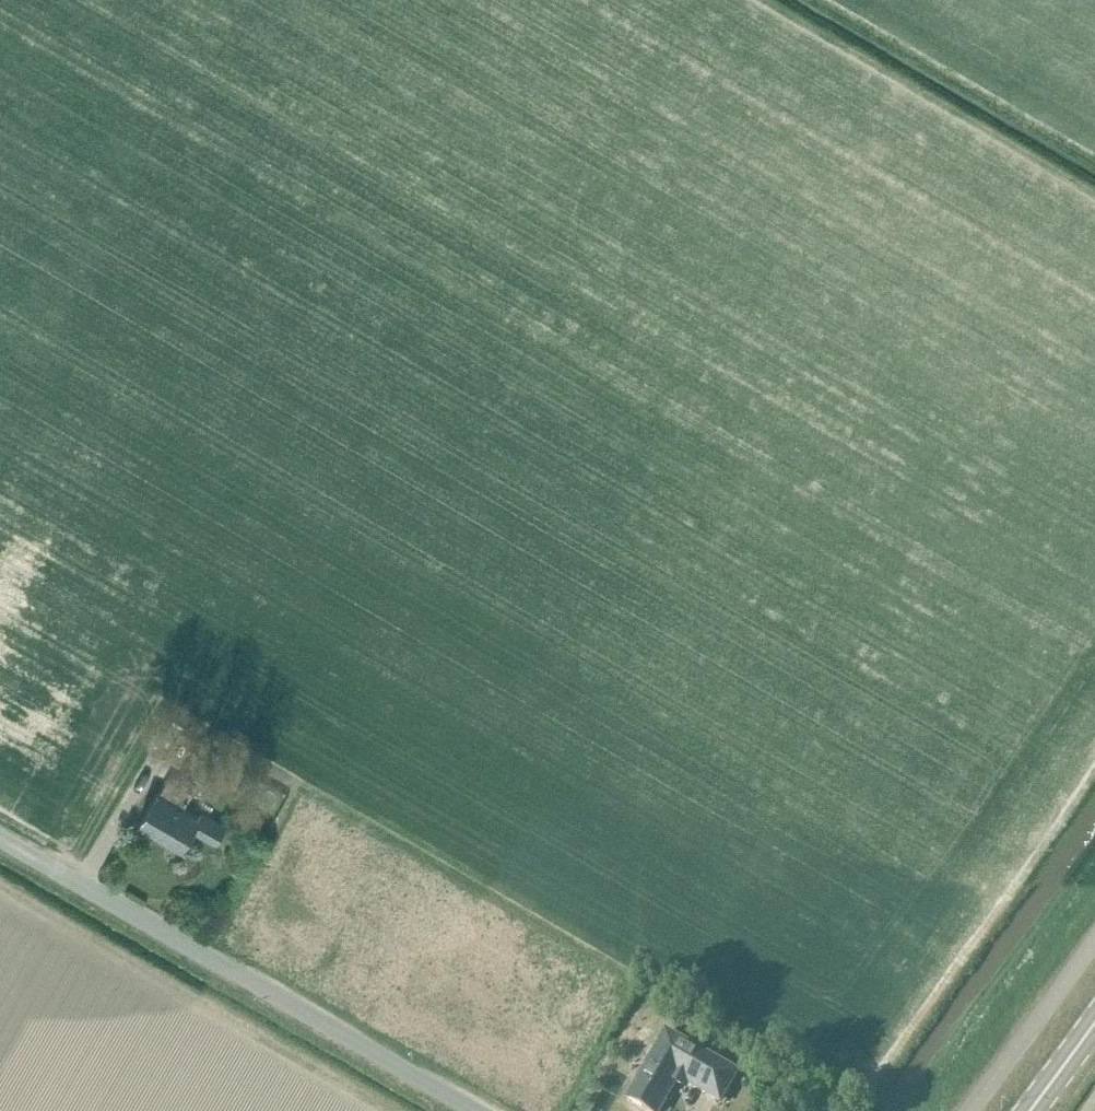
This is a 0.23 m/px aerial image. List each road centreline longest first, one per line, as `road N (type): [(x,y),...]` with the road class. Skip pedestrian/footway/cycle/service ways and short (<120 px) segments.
road 1 (unclassified): [(468,1110),(0,840)]

